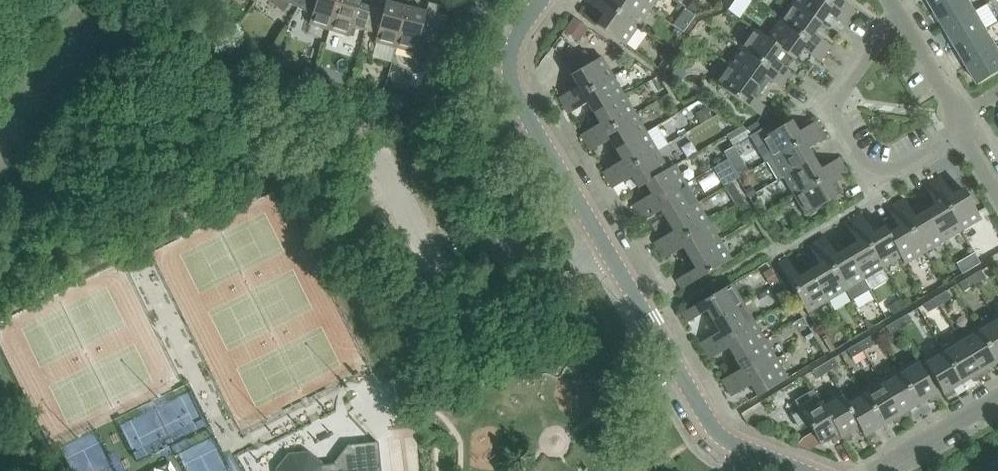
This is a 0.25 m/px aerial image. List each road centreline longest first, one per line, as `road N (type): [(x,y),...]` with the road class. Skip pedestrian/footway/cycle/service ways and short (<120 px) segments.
road 1 (tertiary): [(541,0),(513,46),(513,91),(716,432),(801,470)]
road 2 (residential): [(899,13),(839,93),(832,115),(861,166),(876,176),(964,132)]
road 3 (residential): [(868,470),(997,395)]
road 4 (residential): [(964,132),(899,13)]

